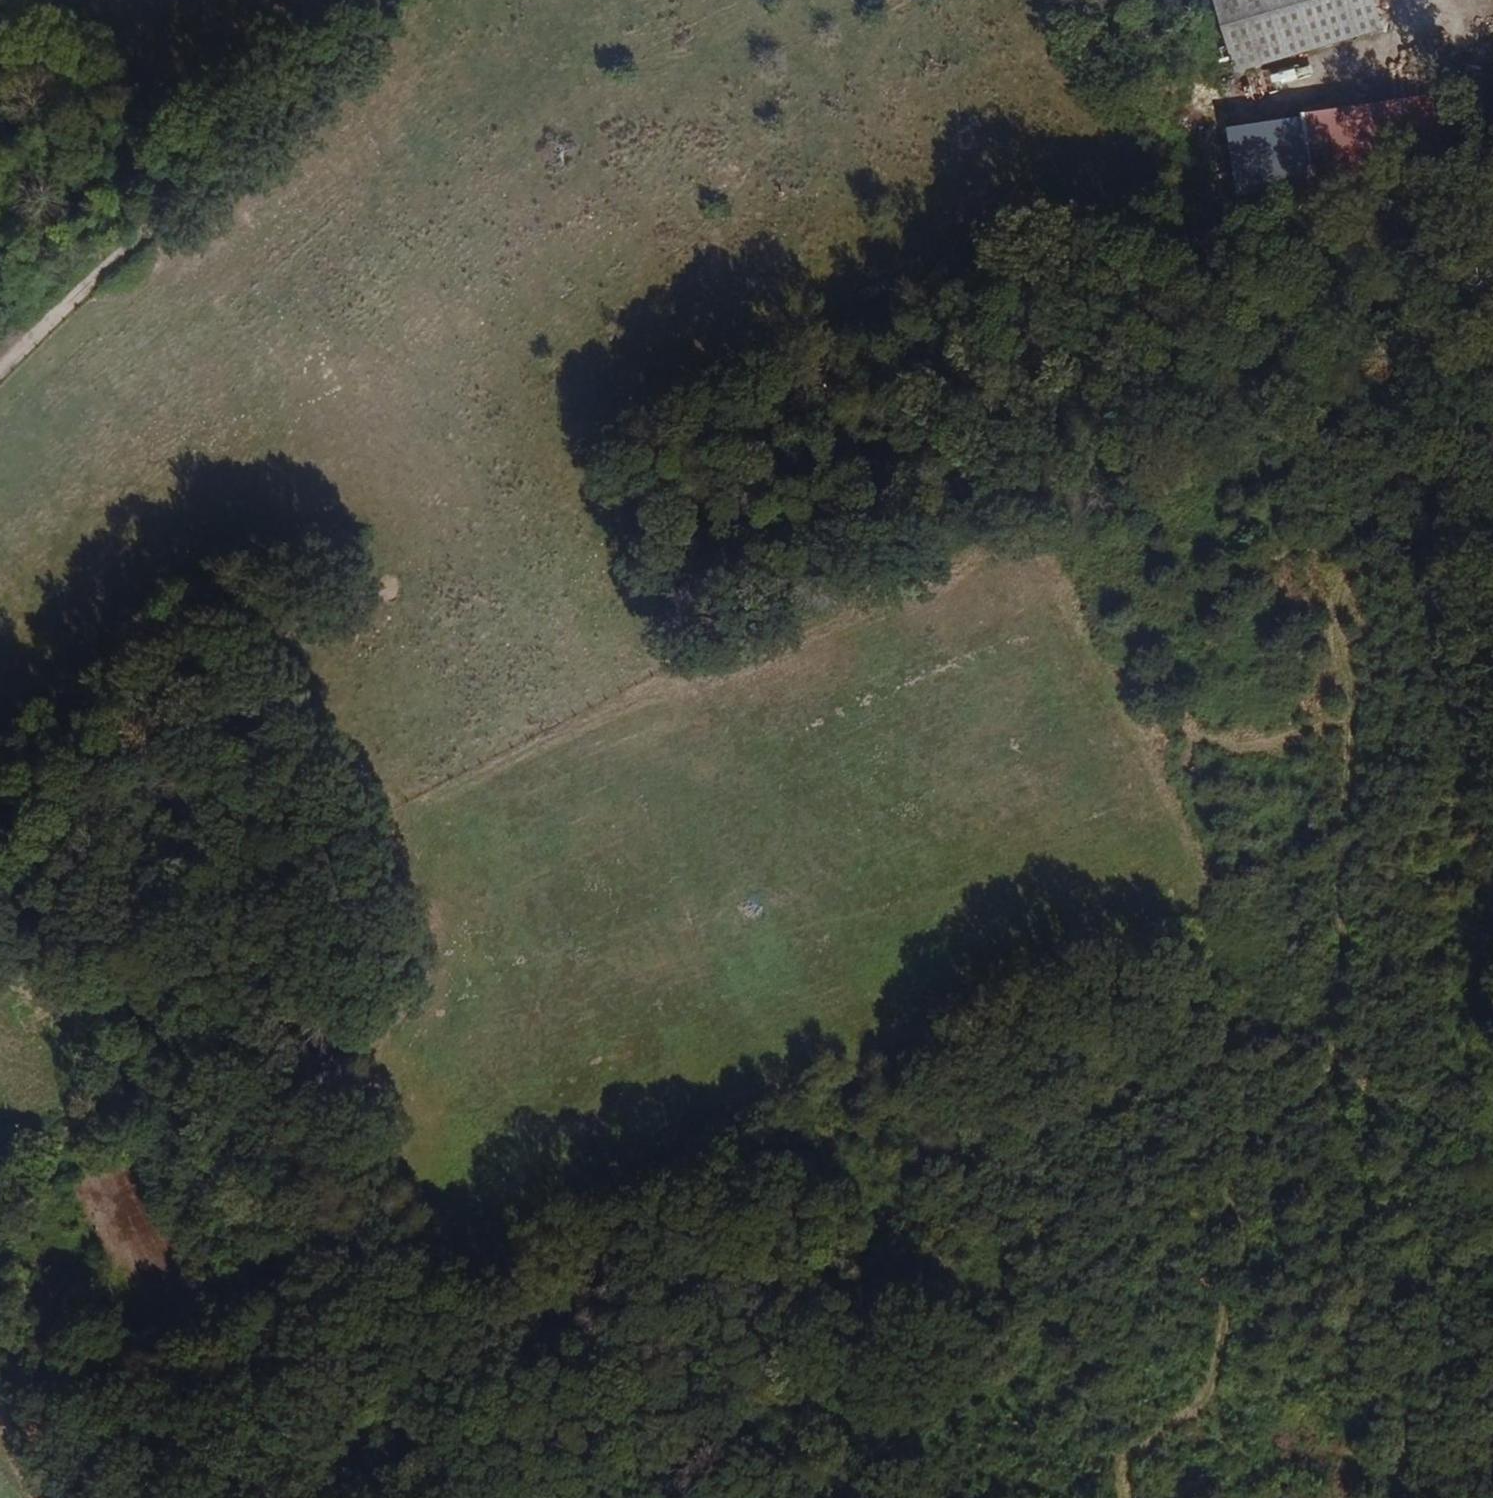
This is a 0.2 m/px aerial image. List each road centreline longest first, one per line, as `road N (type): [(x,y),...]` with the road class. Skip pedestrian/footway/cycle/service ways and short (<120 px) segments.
road 1 (track): [(384,0),(340,57),(0,370)]

